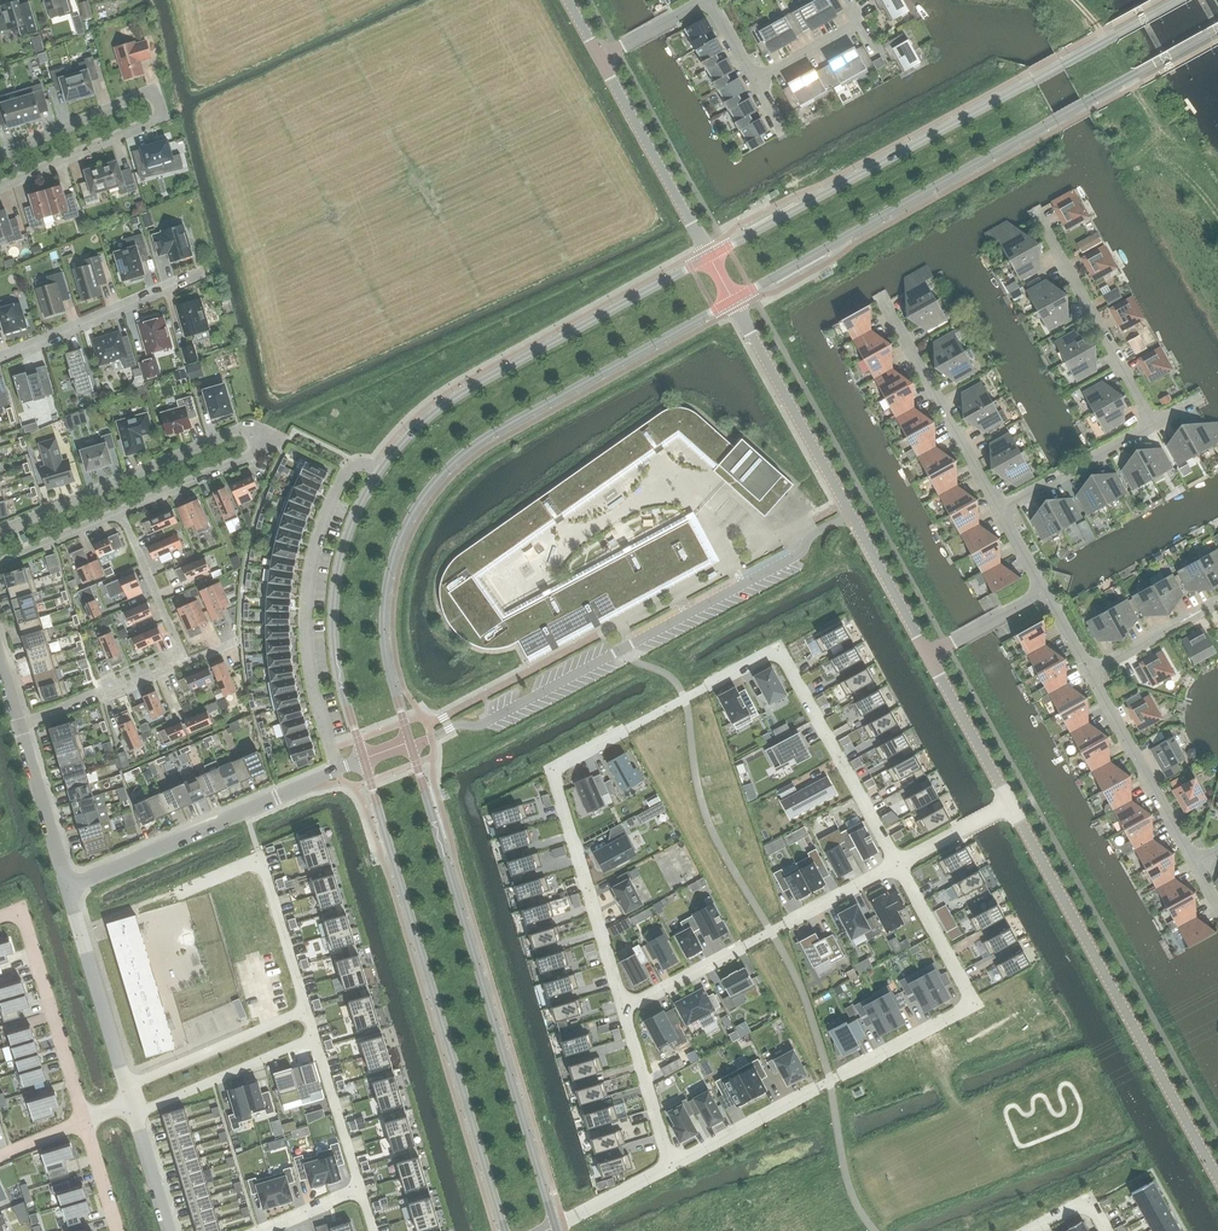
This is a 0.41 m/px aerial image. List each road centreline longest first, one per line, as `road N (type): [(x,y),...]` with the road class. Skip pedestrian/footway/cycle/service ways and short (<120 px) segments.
road 1 (residential): [(899,865),(777,647),(551,768),(620,1010)]
road 2 (tertiary): [(409,745),(382,619),(387,571),(432,482),(474,444),(733,299)]
road 3 (tertiary): [(733,299),(1217,30)]
road 4 (tertiary): [(1180,0),(710,257)]
road 5 (tertiary): [(554,1224),(409,745)]
road 6 (residential): [(670,1164),(973,1002),(899,865)]
road 7 (tertiary): [(363,761),(504,1230)]
road 8 (residential): [(120,512),(267,448),(248,425),(0,531)]
road 9 (residential): [(1217,1178),(1010,804)]
road 10 (residential): [(927,656),(733,299)]
road 11 (tertiary): [(710,257),(478,384),(411,433),(378,473)]
road 12 (residential): [(0,187),(161,117),(152,92),(0,157)]
road 13 (residential): [(378,473),(363,463),(349,468),(313,559),(310,672),(337,773)]
road 14 (residential): [(620,1010),(899,865)]
road 15 (tertiary): [(378,473),(345,539),(333,612),(335,660),(363,761)]
road 16 (unclassified): [(337,773),(85,881),(70,879)]
road 17 (residential): [(1148,428),(1034,210)]
road 18 (residential): [(998,509),(877,295)]
road 19 (residential): [(0,919),(22,910),(85,1116)]
road 20 (residential): [(306,1008),(260,860),(182,890)]
road 21 (tertiary): [(710,257),(598,57)]
road 22 (residential): [(1195,869),(1086,672)]
road 23 (unclassified): [(70,879),(126,1085)]
road 24 (residential): [(0,359),(193,276)]
road 25 (residential): [(306,1008),(126,1085)]
road 26 (residential): [(135,1113),(314,1036)]
road 27 (residential): [(19,729),(183,663)]
road 28 (residential): [(998,509),(1148,428)]
road 29 (residential): [(1010,804),(927,656)]
road 30 (residential): [(120,512),(183,663)]
road 31 (residential): [(620,1010),(670,1164)]
road 32 (unclassified): [(70,879),(19,729)]
road 33 (residential): [(359,1186),(314,1036)]
road 34 (residential): [(1217,600),(1086,672)]
road 35 (residential): [(927,656),(1042,591)]
road 36 (residential): [(0,564),(120,512)]
road 37 (residential): [(554,1224),(670,1164)]
road 38 (residential): [(899,865),(1010,804)]
road 39 (unclassified): [(135,1113),(168,1230)]

